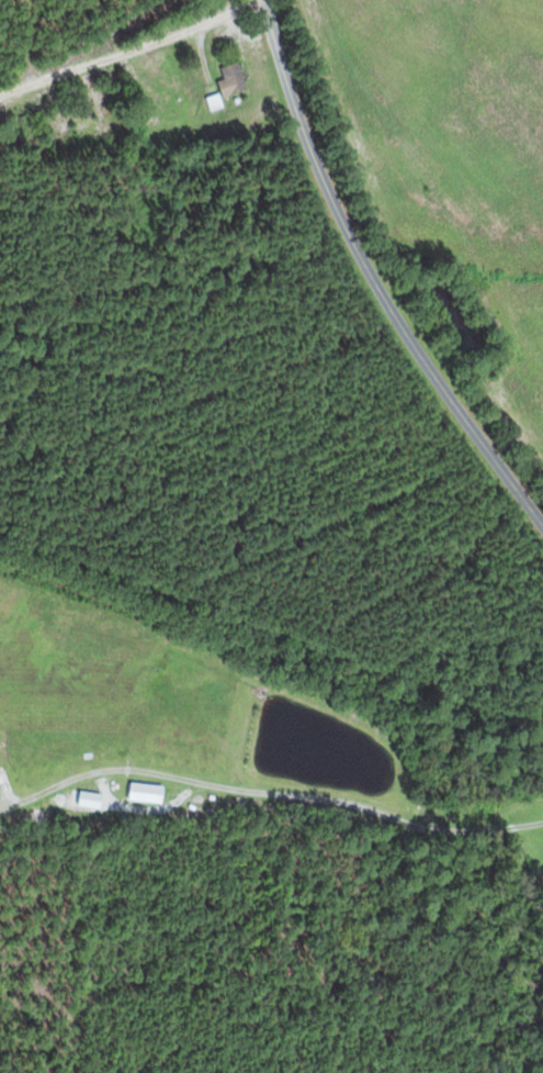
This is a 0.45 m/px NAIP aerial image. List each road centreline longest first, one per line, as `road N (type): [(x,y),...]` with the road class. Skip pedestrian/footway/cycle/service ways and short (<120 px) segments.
road 1 (residential): [(542,518),(362,247),(324,167),(273,0)]

